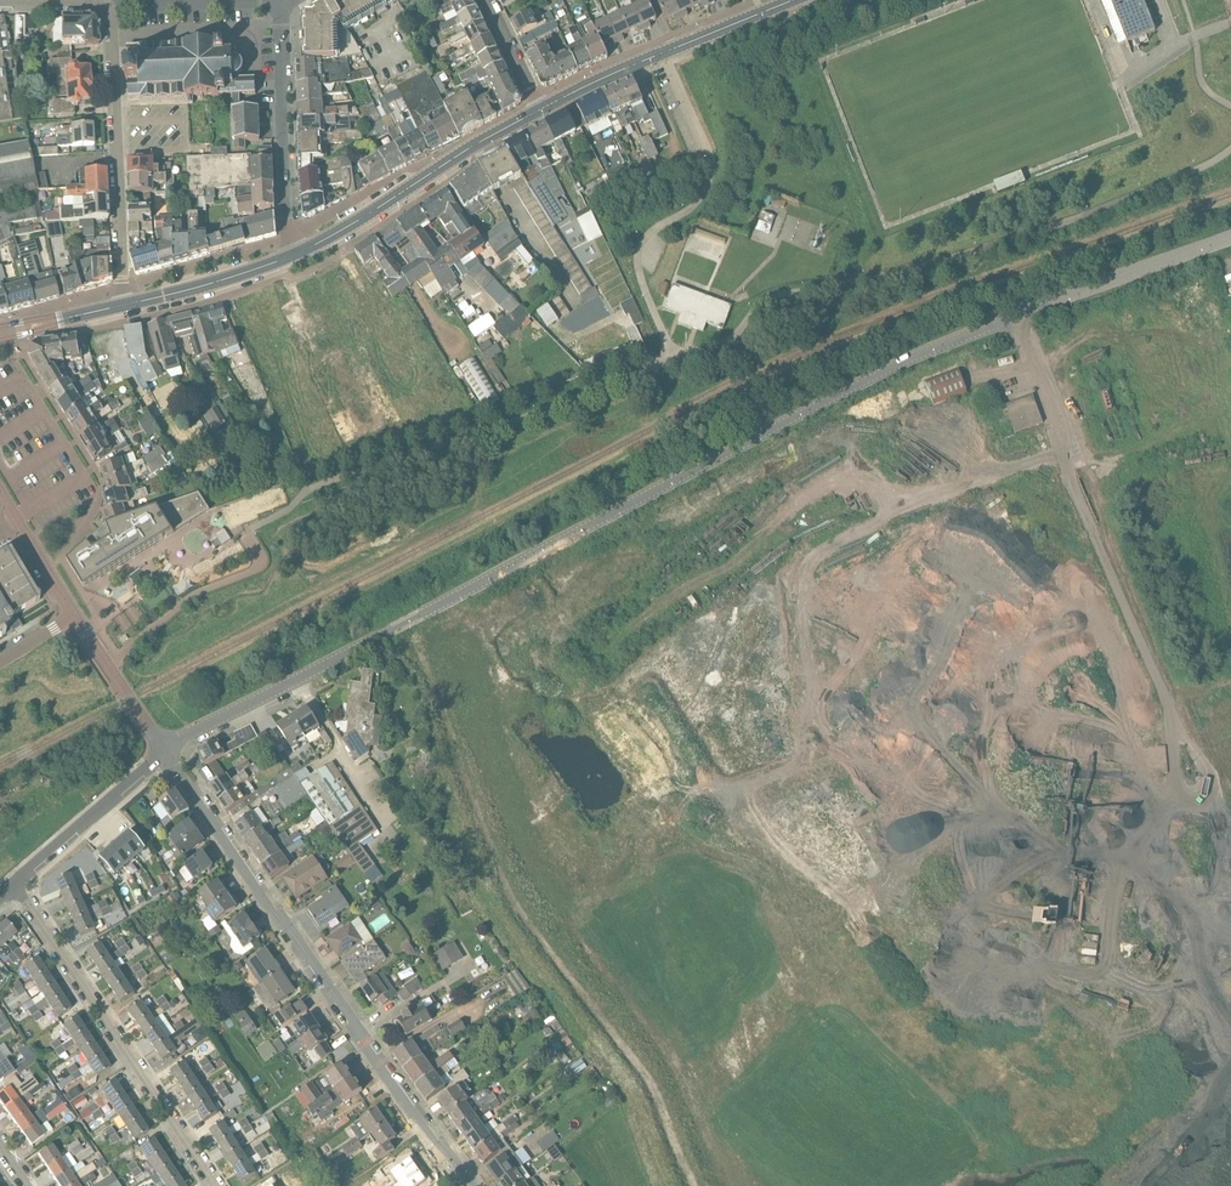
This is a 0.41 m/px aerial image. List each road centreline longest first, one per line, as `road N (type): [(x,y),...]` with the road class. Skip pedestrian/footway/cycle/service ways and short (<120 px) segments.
road 1 (unclassified): [(1230,238),(995,324),(848,388),(163,750)]
road 2 (residential): [(469,1185),(163,750)]
road 3 (residential): [(215,1185),(15,884)]
road 4 (residential): [(123,306),(112,5)]
road 5 (tertiary): [(299,251),(541,109)]
road 6 (tertiary): [(541,109),(791,0)]
road 7 (residential): [(299,251),(286,214),(280,1)]
road 8 (residential): [(282,259),(369,443)]
road 9 (residential): [(15,884),(163,750)]
road 10 (residential): [(280,1),(112,5)]
road 11 (tertiary): [(123,306),(282,259)]
road 12 (residential): [(163,750),(76,615)]
road 13 (residential): [(76,615),(0,491)]
road 14 (tertiary): [(0,333),(123,306)]
road 15 (residential): [(541,109),(486,0)]

